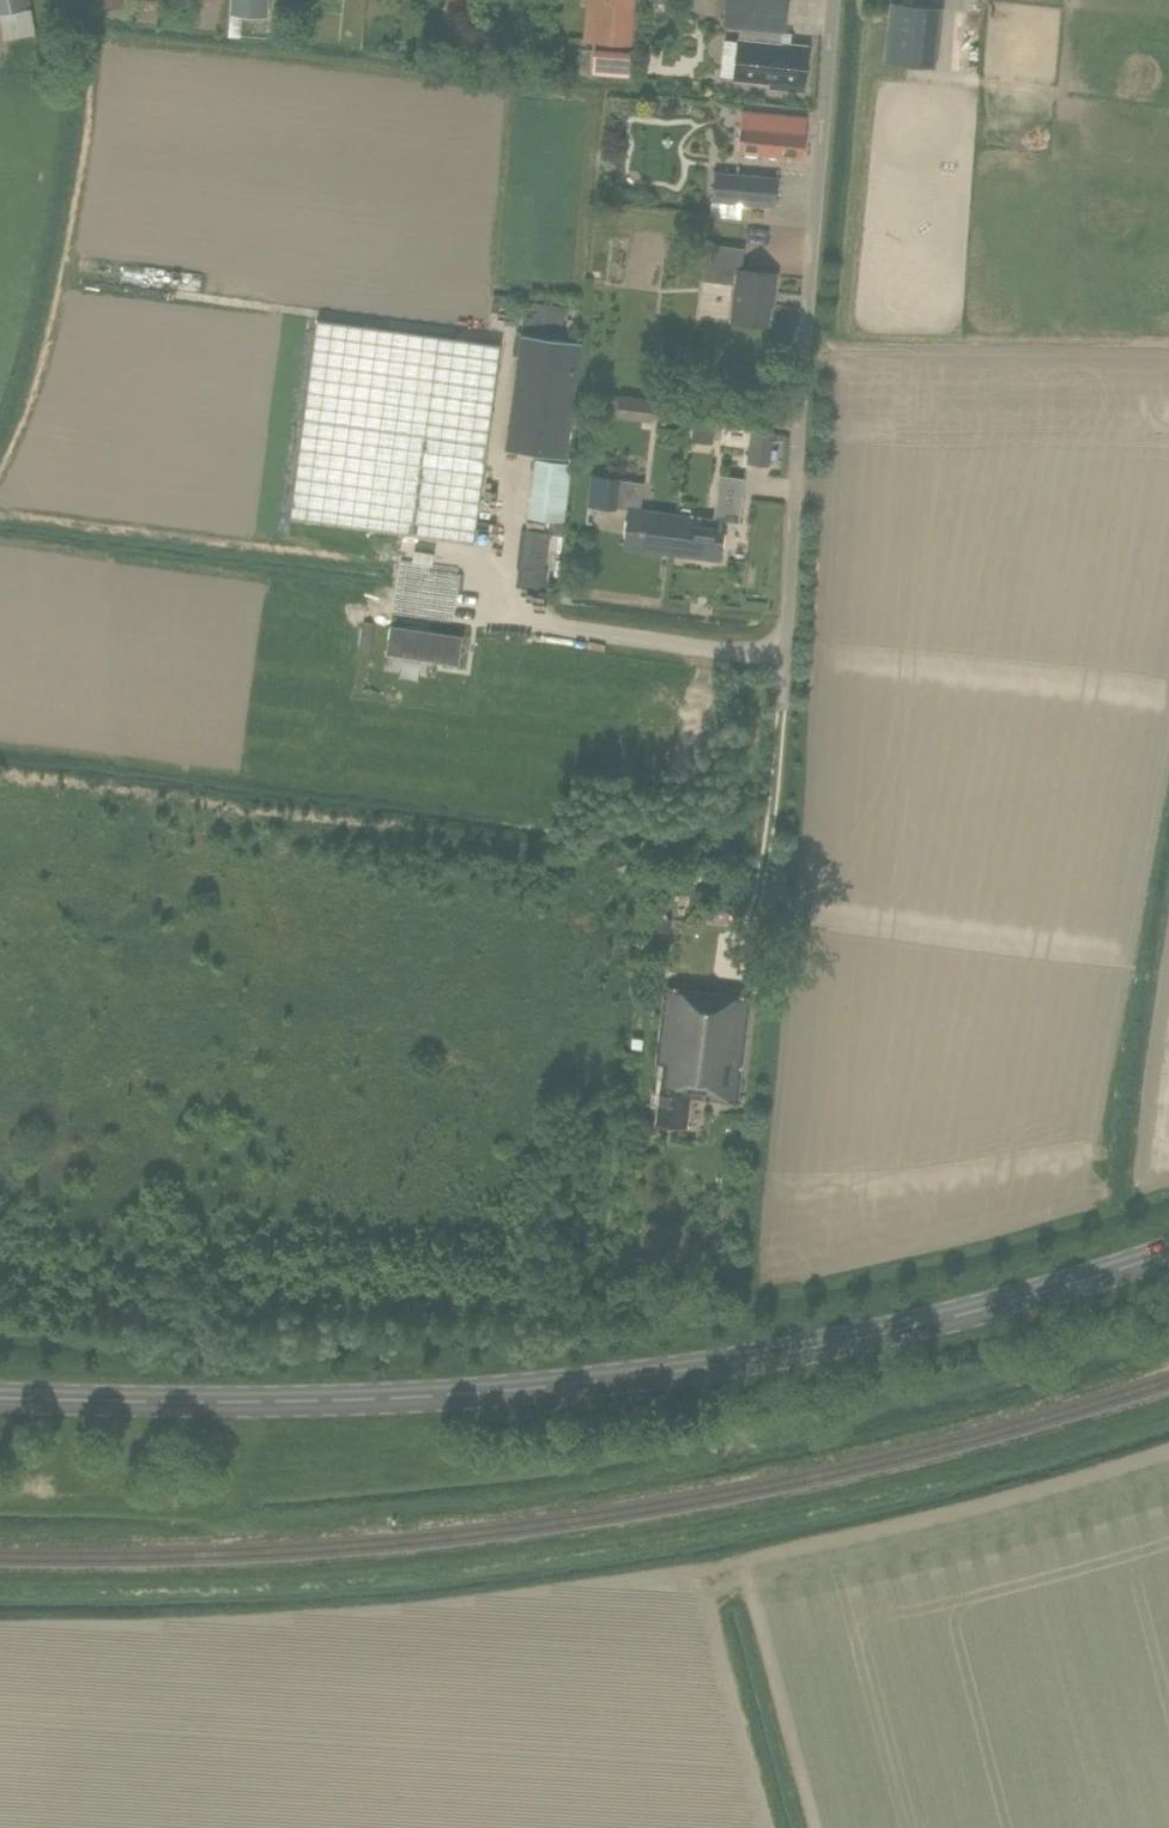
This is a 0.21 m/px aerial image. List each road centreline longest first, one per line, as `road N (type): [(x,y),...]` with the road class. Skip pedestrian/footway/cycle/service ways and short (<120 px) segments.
road 1 (primary): [(0,1396),(248,1400),(575,1387),(1013,1302),(1168,1251)]
road 2 (residential): [(771,866),(804,326),(837,0)]

